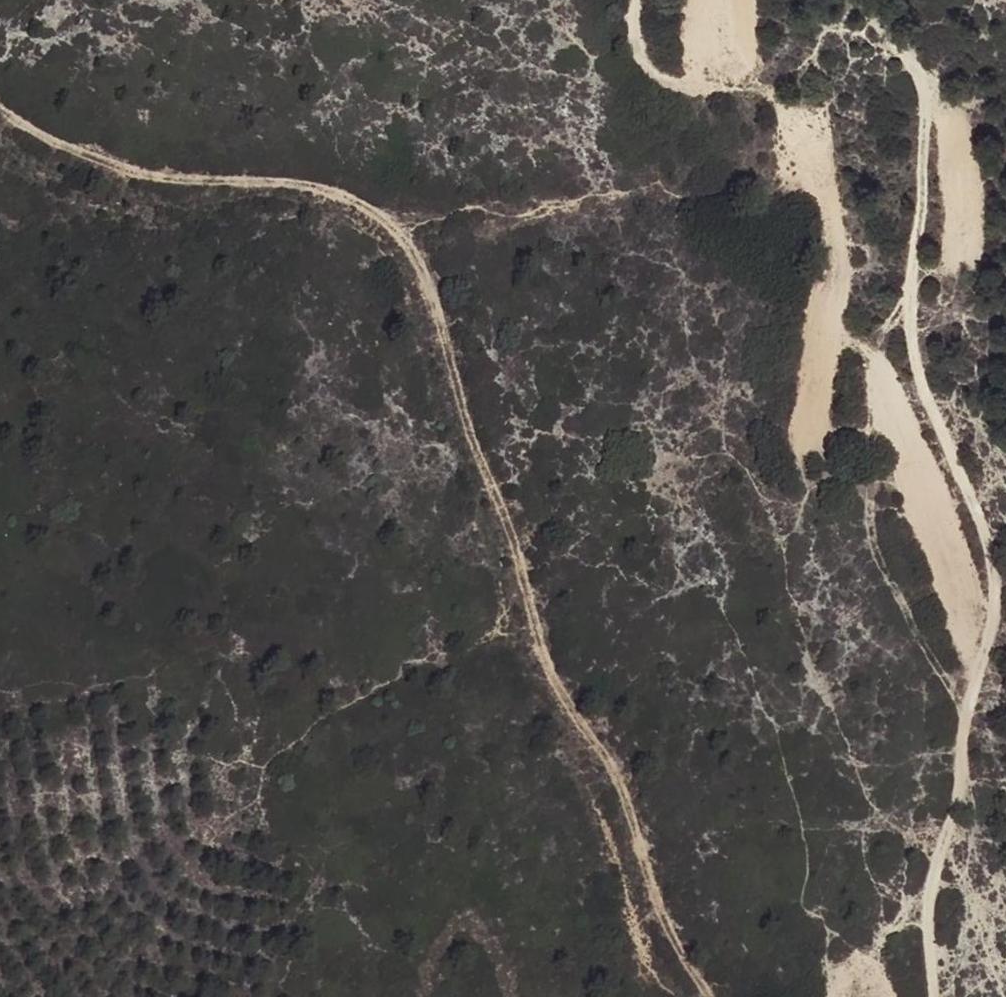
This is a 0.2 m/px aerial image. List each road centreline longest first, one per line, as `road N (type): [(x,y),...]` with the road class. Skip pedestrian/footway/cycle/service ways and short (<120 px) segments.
road 1 (track): [(0,103),(56,143),(160,178),(328,186),(361,202),(409,247),(544,653),(589,725),(670,939),(709,996)]
road 2 (track): [(933,996),(928,930),(949,836),(961,721),(984,636),(988,549),(925,401),(904,278),(918,89),(854,0)]

